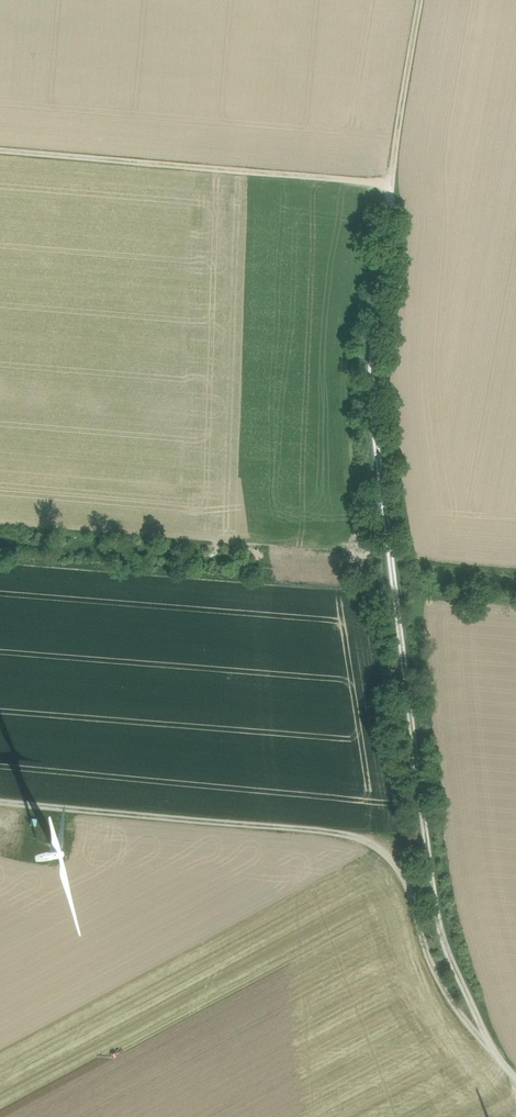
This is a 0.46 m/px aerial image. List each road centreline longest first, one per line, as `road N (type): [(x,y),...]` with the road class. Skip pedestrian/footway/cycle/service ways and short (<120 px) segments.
road 1 (track): [(468,1023),(397,608),(374,412),(395,112),(419,0)]
road 2 (track): [(515,1079),(468,1023),(420,941),(401,845),(0,812)]
road 3 (track): [(0,150),(389,186)]

